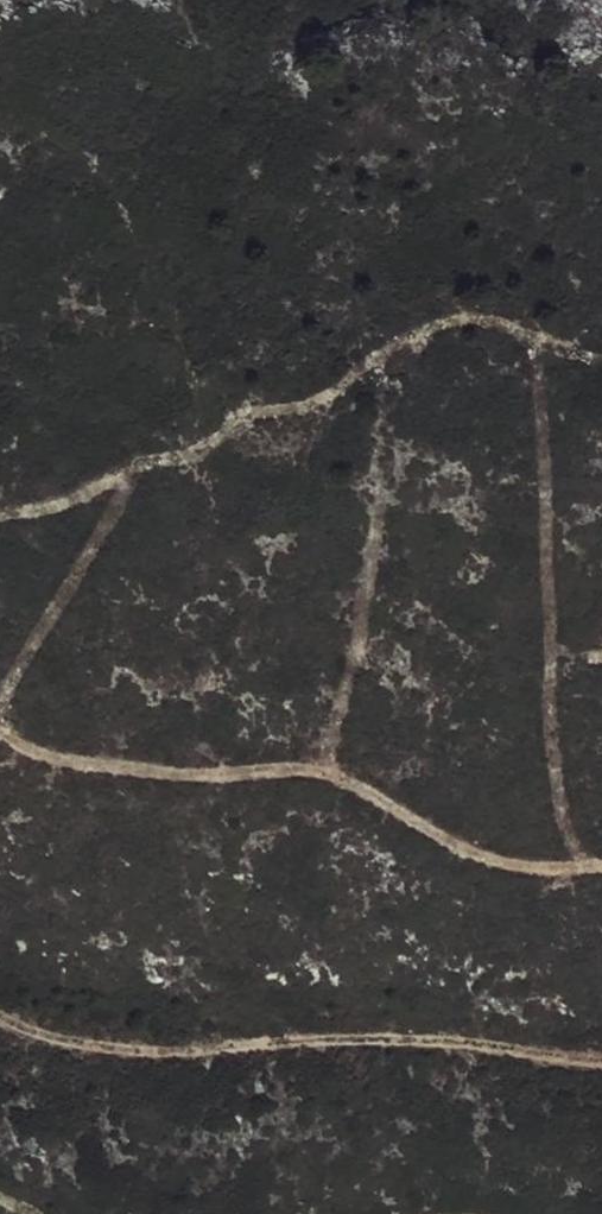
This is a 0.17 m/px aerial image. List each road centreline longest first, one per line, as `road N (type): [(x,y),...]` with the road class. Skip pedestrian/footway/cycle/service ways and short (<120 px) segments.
road 1 (track): [(601,1055),(423,1042),(185,1046),(61,1028),(0,1002)]

